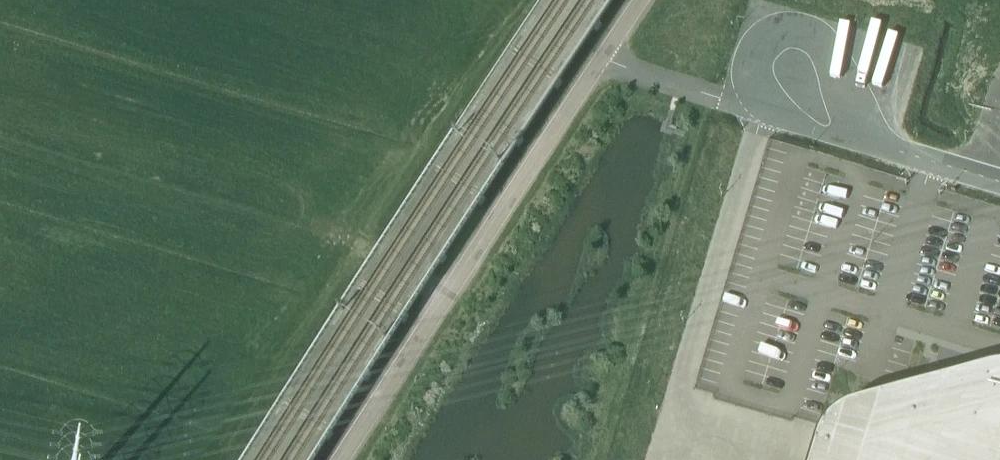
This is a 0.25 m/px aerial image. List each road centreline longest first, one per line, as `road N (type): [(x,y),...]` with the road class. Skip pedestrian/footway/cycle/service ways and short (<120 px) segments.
road 1 (unclassified): [(985,171),(600,56),(339,459)]

